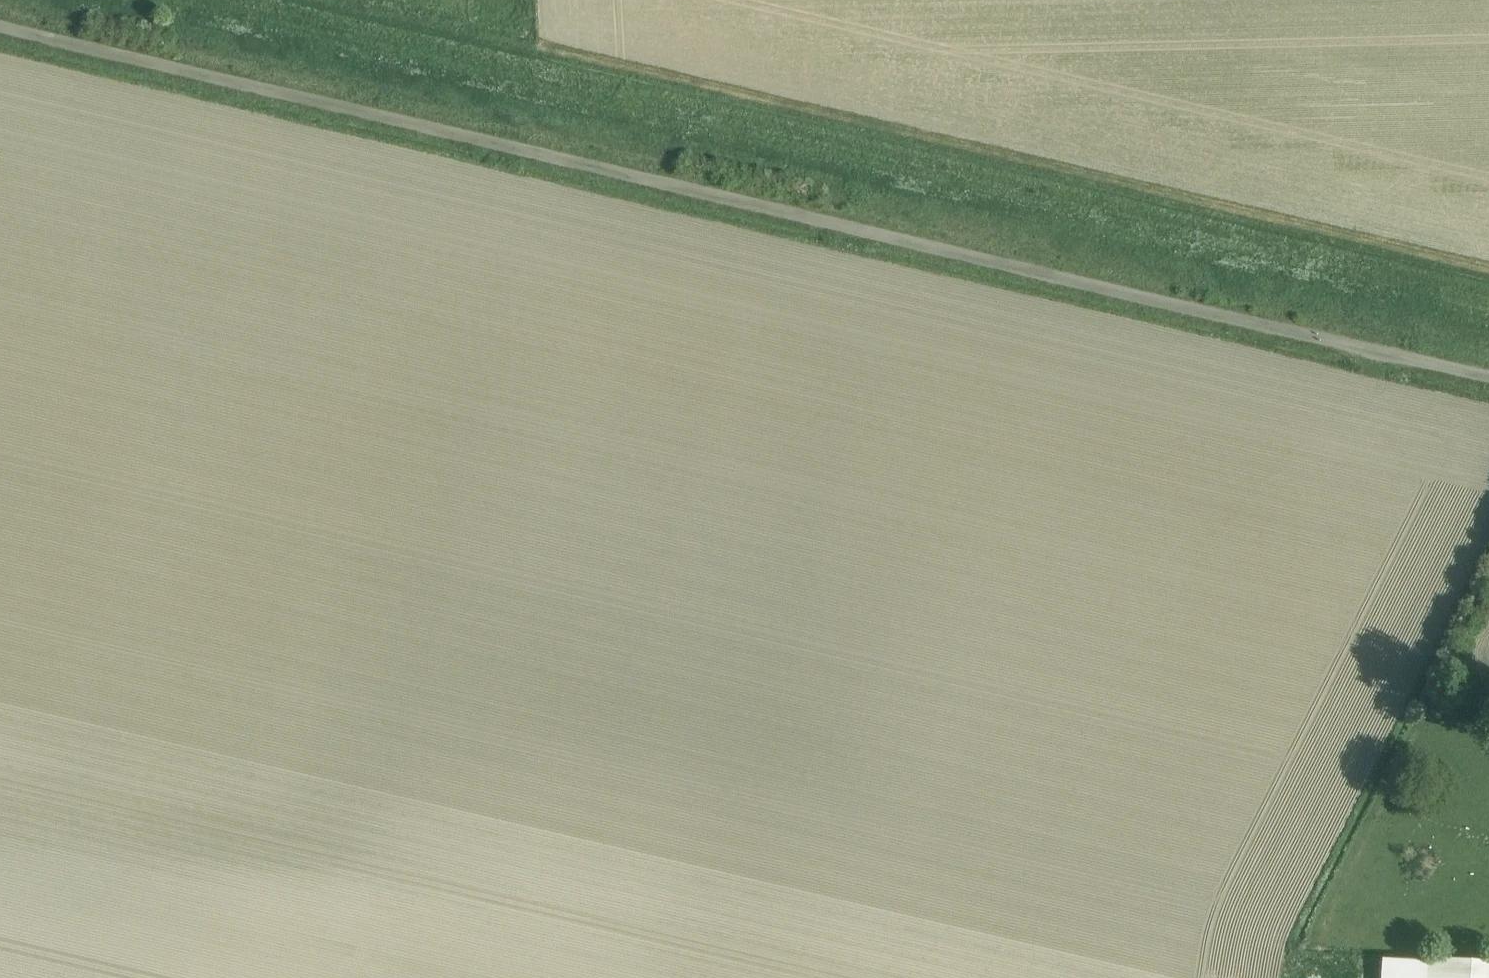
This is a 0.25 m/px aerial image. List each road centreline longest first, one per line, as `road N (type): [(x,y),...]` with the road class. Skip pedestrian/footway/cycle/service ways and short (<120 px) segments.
road 1 (track): [(0,26),(1488,377)]

